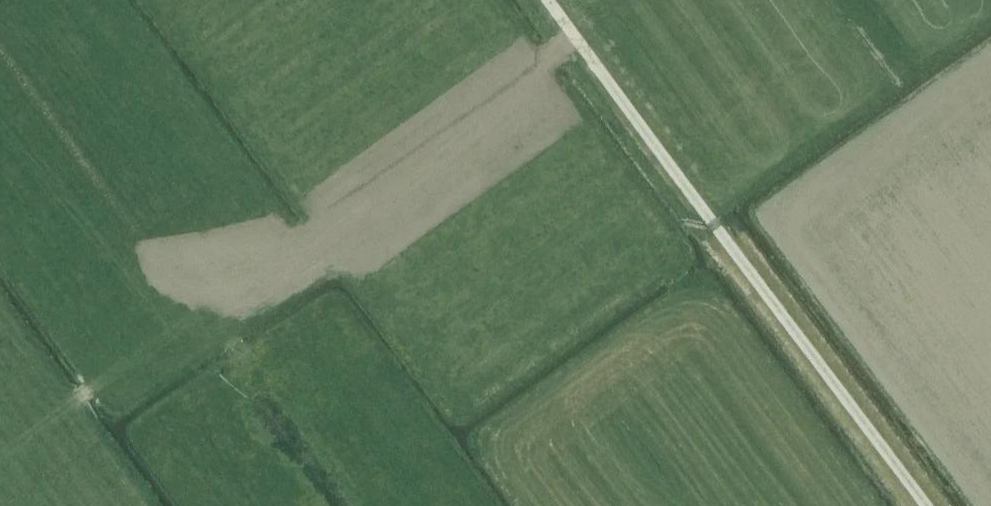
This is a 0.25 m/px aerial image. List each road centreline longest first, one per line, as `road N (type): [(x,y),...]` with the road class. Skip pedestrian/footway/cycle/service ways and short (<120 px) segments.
road 1 (unclassified): [(927,505),(547,0)]

